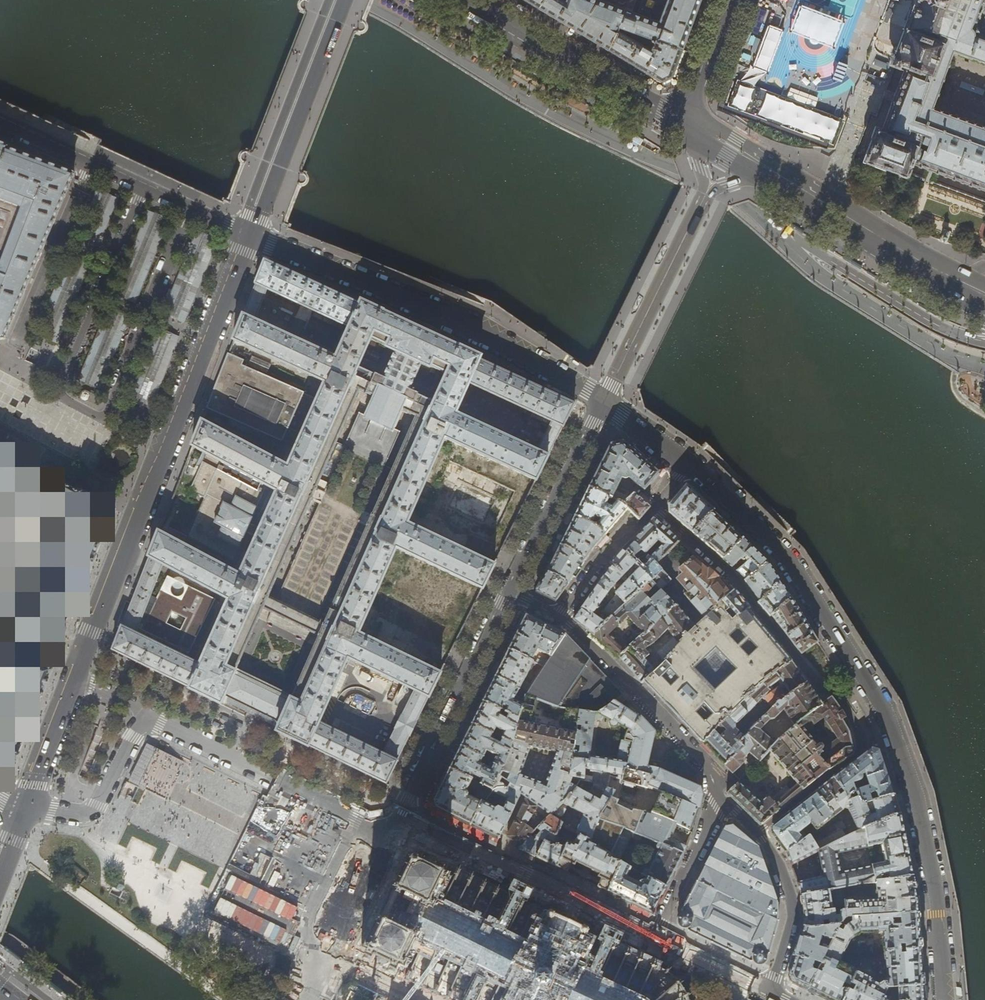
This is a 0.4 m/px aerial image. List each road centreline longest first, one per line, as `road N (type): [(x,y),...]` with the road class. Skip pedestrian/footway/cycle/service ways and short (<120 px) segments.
road 1 (secondary): [(252,234),(23,807)]
road 2 (residential): [(945,999),(919,808),(887,715),(787,558),(691,464)]
road 3 (residential): [(655,509),(732,578),(840,699),(862,740),(858,754),(758,833)]
road 4 (residential): [(604,403),(476,330),(252,234)]
road 5 (residential): [(404,805),(410,817),(653,935)]
road 6 (residential): [(252,234),(0,121)]
road 7 (secondary): [(345,0),(252,234)]
road 8 (primary): [(470,0),(687,124)]
road 9 (residential): [(561,617),(706,764),(721,797)]
road 10 (residential): [(404,805),(509,591)]
road 11 (residential): [(604,403),(706,194)]
road 12 (primary): [(958,281),(765,168)]
road 13 (residential): [(509,591),(604,403)]
road 14 (residential): [(758,833),(791,903),(769,991),(787,999)]
road 15 (residential): [(721,797),(653,935)]
road 16 (residential): [(655,509),(597,565),(561,617)]
road 17 (tertiary): [(687,124),(731,0)]

